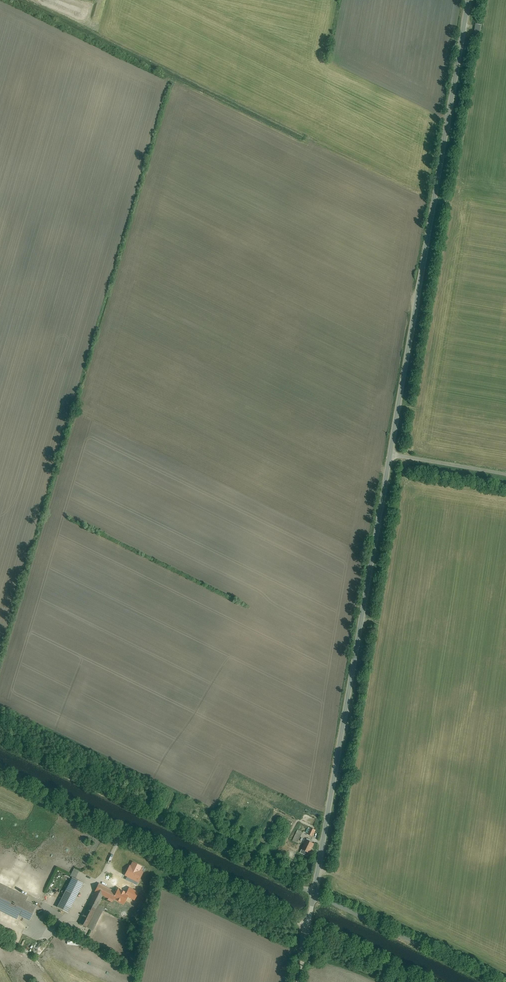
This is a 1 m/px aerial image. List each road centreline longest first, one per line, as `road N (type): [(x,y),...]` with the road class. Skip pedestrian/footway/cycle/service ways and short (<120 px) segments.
road 1 (unclassified): [(390,454),(468,0)]
road 2 (unclassified): [(314,894),(390,454)]
road 3 (unclassified): [(0,740),(314,894)]
road 4 (unclassified): [(0,776),(308,928)]
road 5 (unclassified): [(314,894),(498,981)]
road 6 (track): [(425,981),(308,928)]

